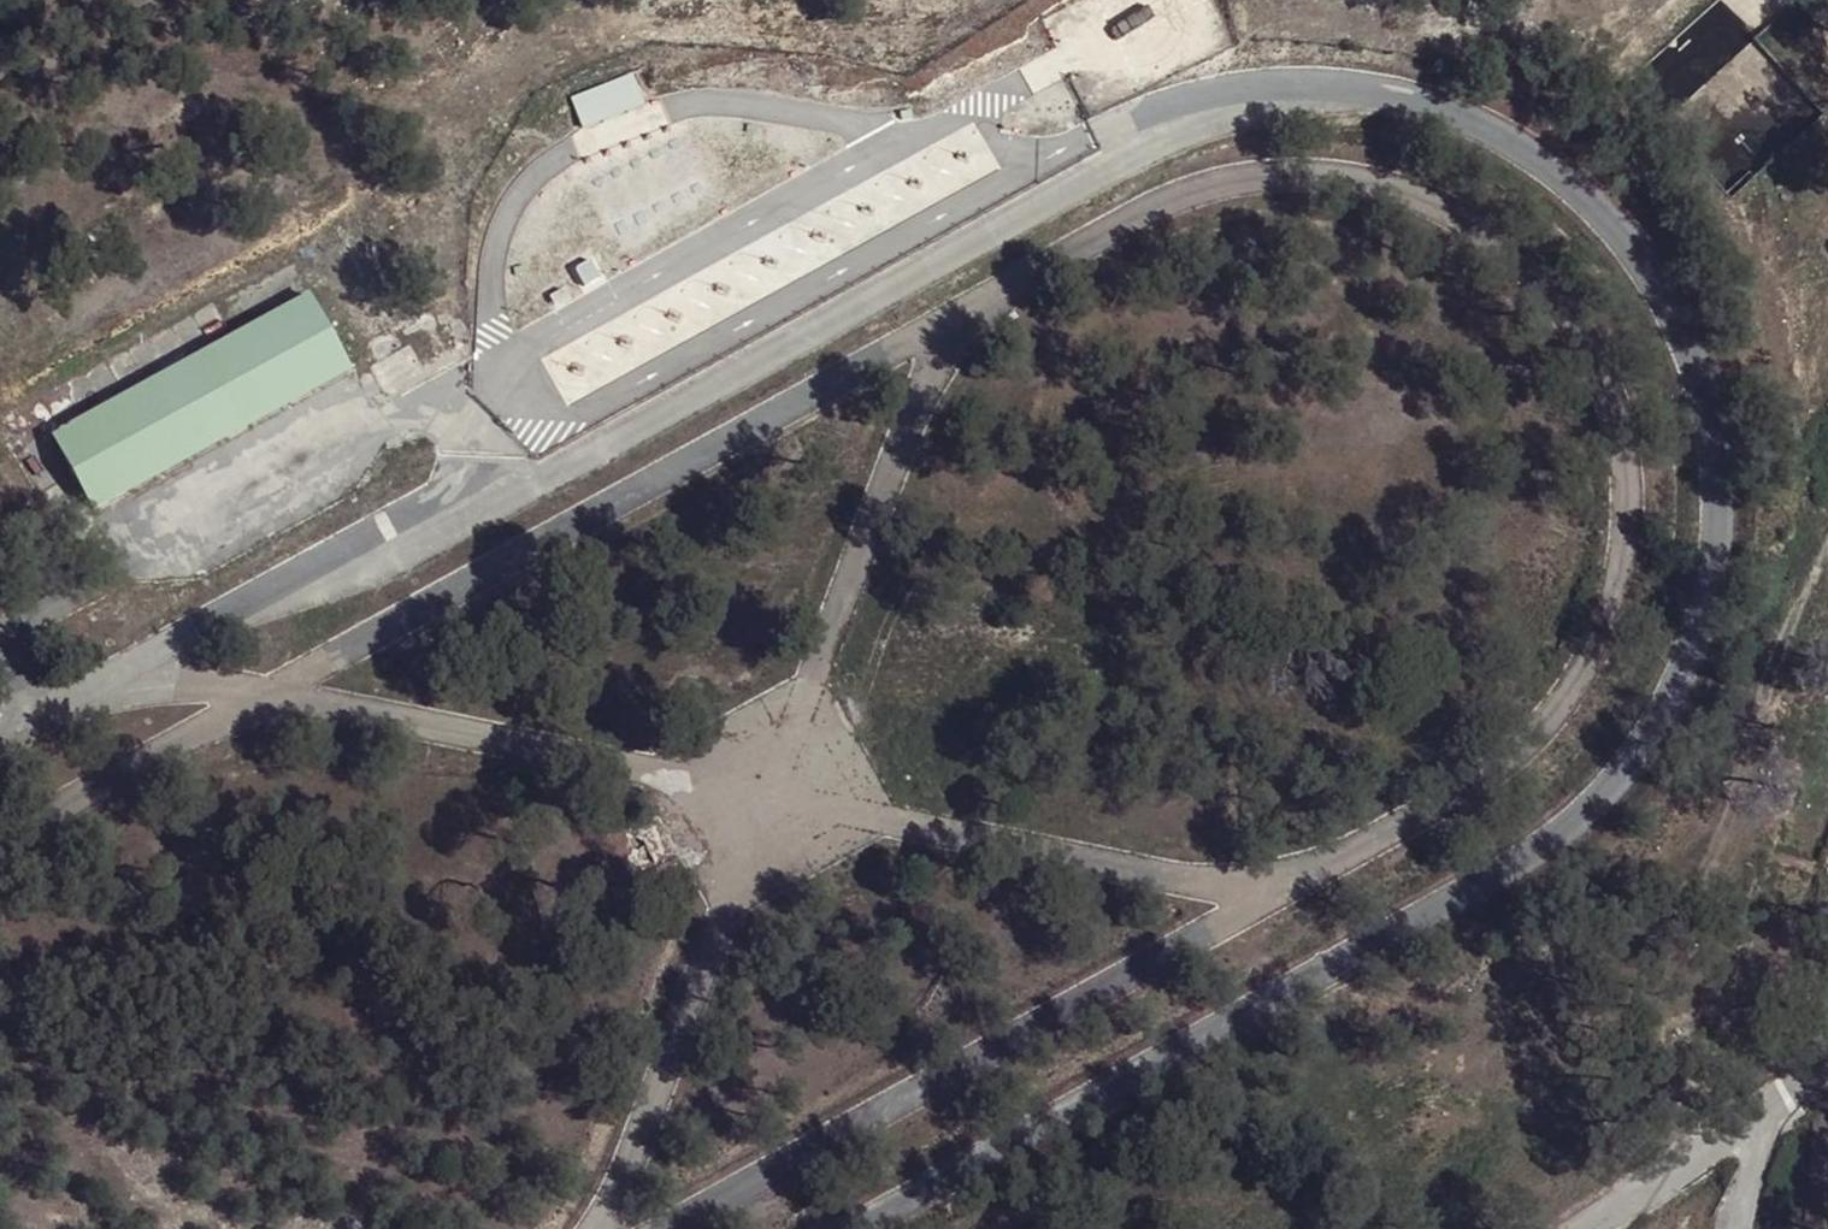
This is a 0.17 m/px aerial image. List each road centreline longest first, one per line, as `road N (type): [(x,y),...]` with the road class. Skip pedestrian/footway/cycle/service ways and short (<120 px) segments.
road 1 (unclassified): [(859,1228),(1413,933),(1603,802),(1721,544),(1683,328),(1511,146),(1227,106),(397,564),(135,679),(0,750)]
road 2 (unclassified): [(1739,1228),(1764,1139),(1827,991)]

